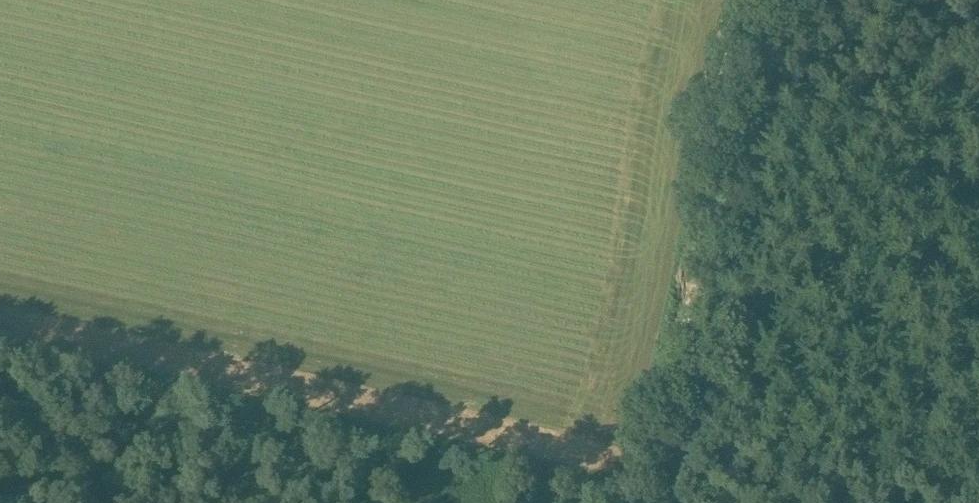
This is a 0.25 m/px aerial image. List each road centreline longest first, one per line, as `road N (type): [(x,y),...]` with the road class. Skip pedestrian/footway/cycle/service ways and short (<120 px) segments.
road 1 (track): [(978,91),(731,65)]

